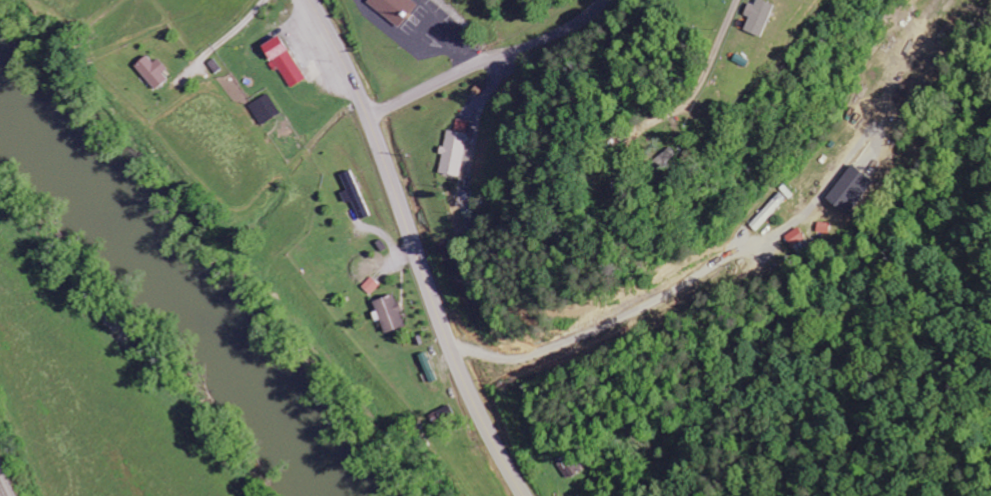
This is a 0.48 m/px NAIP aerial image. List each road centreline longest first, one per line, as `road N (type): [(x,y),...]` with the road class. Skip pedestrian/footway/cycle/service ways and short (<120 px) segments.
road 1 (secondary): [(307,0),(366,118),(471,400),(524,495)]
road 2 (residential): [(366,118),(566,32),(604,0)]
road 3 (residential): [(736,0),(688,95),(629,133),(624,148)]

